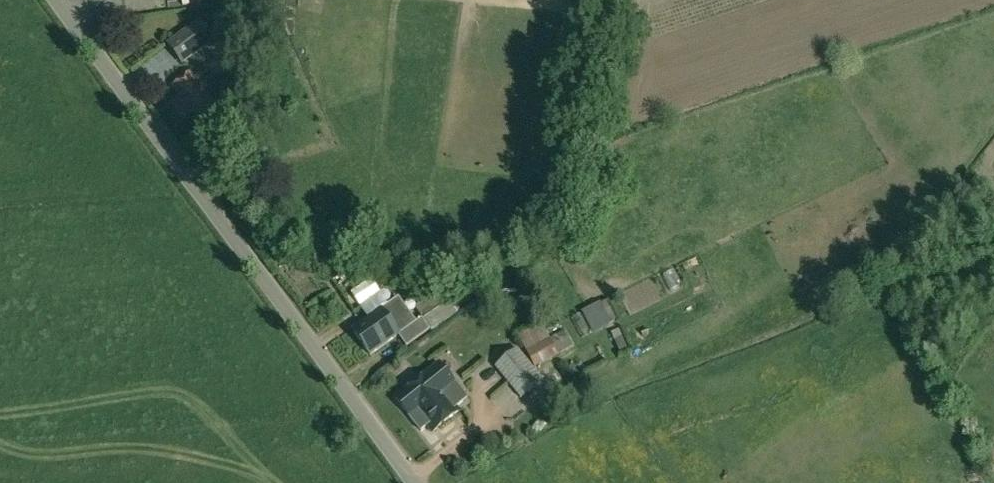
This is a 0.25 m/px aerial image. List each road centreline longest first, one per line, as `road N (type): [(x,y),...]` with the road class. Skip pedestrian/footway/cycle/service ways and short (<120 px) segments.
road 1 (unclassified): [(419,482),(58,0)]

